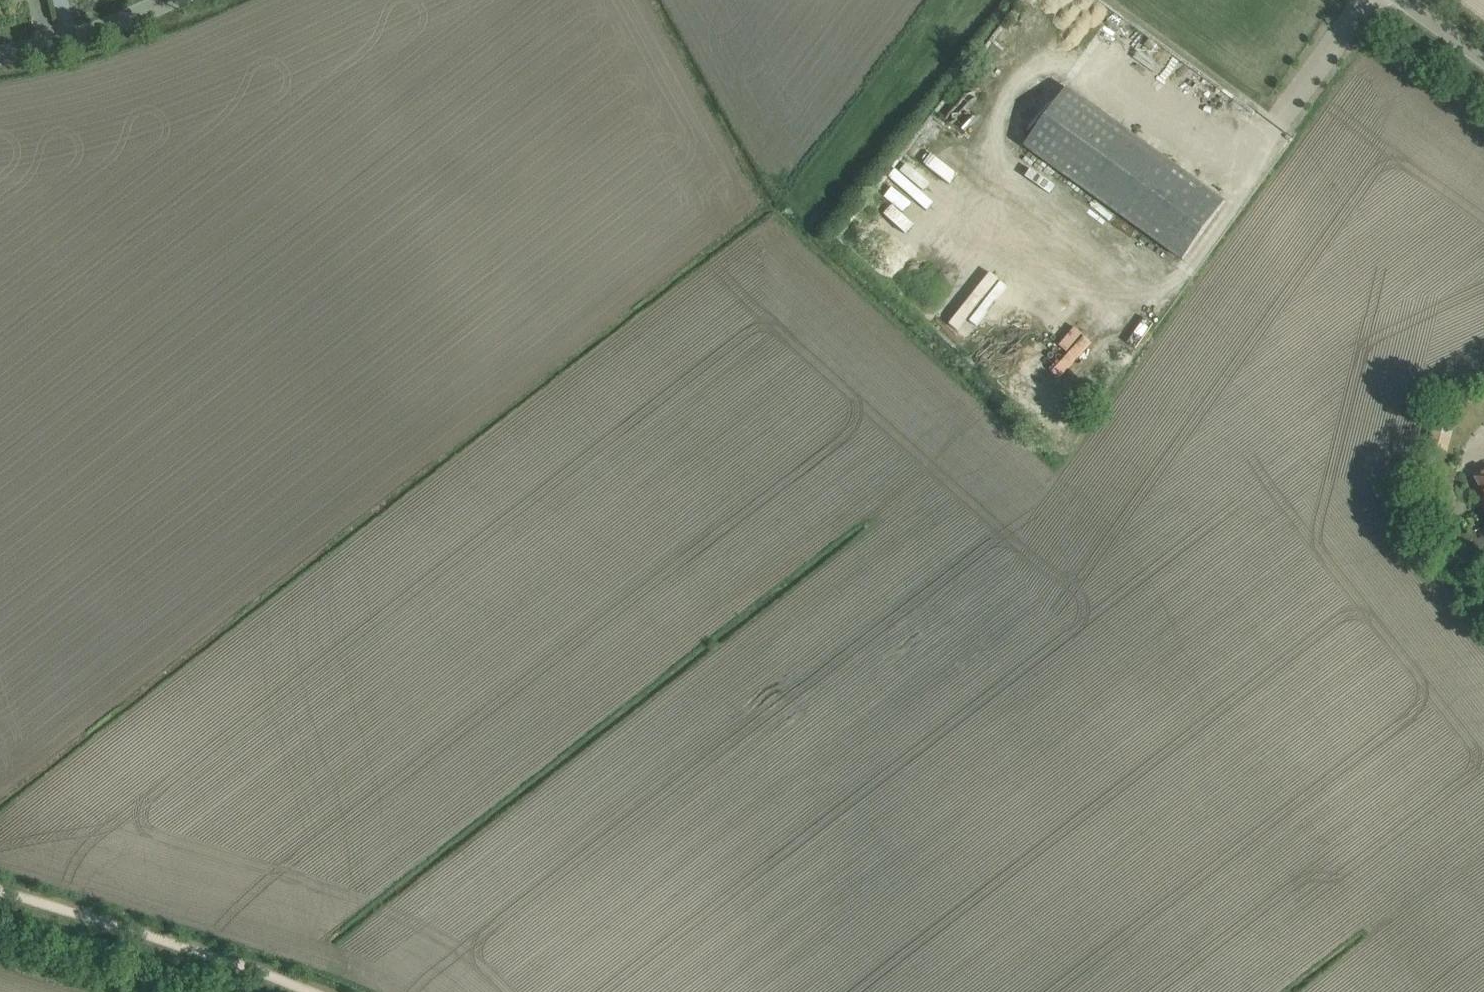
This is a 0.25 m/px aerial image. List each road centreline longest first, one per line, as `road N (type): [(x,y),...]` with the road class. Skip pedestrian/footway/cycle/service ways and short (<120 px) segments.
road 1 (track): [(318,991),(0,888)]
road 2 (unclassified): [(0,53),(74,39),(170,0)]

